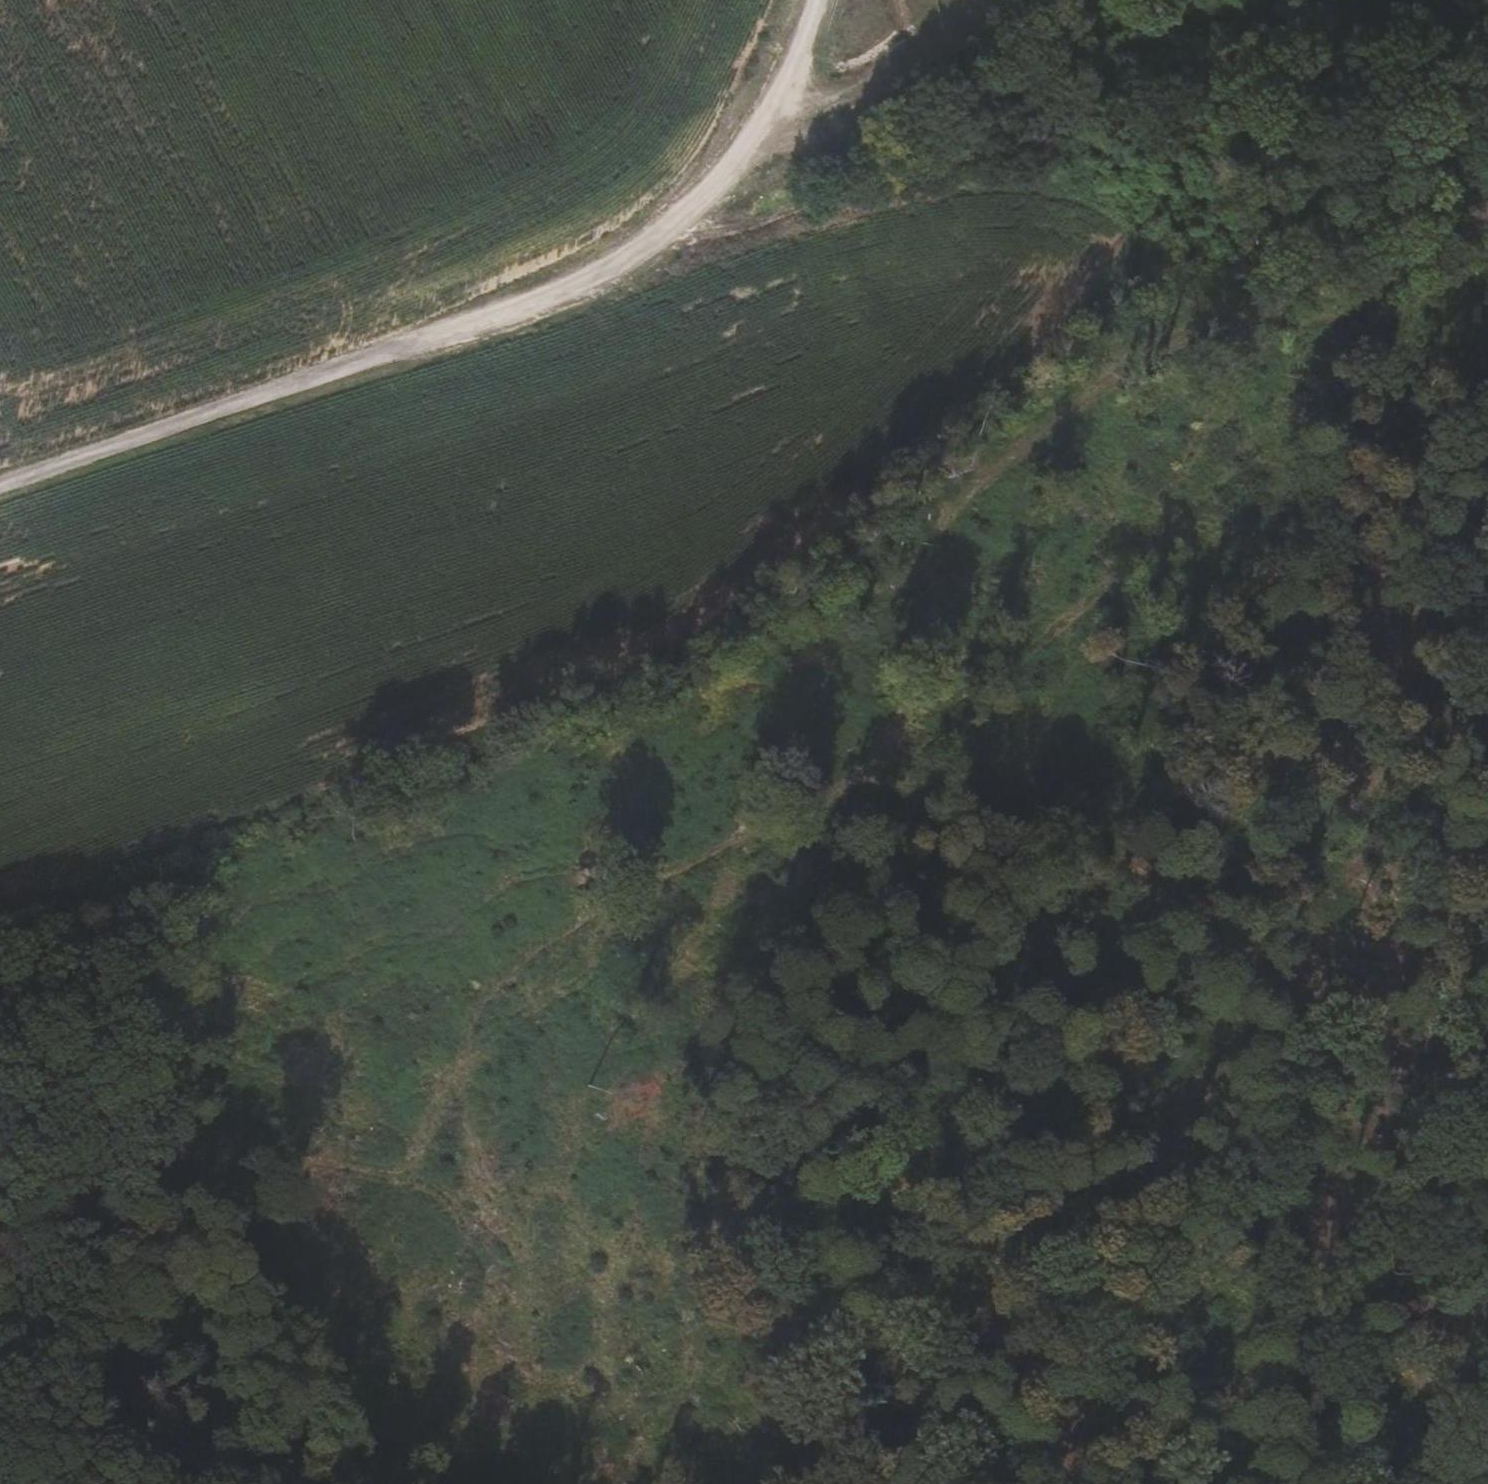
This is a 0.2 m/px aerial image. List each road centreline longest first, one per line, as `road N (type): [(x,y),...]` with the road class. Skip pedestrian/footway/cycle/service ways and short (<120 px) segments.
road 1 (track): [(0,472),(602,250)]
road 2 (track): [(797,0),(780,46),(729,125),(678,190),(602,250)]
road 3 (track): [(602,250),(773,219)]

